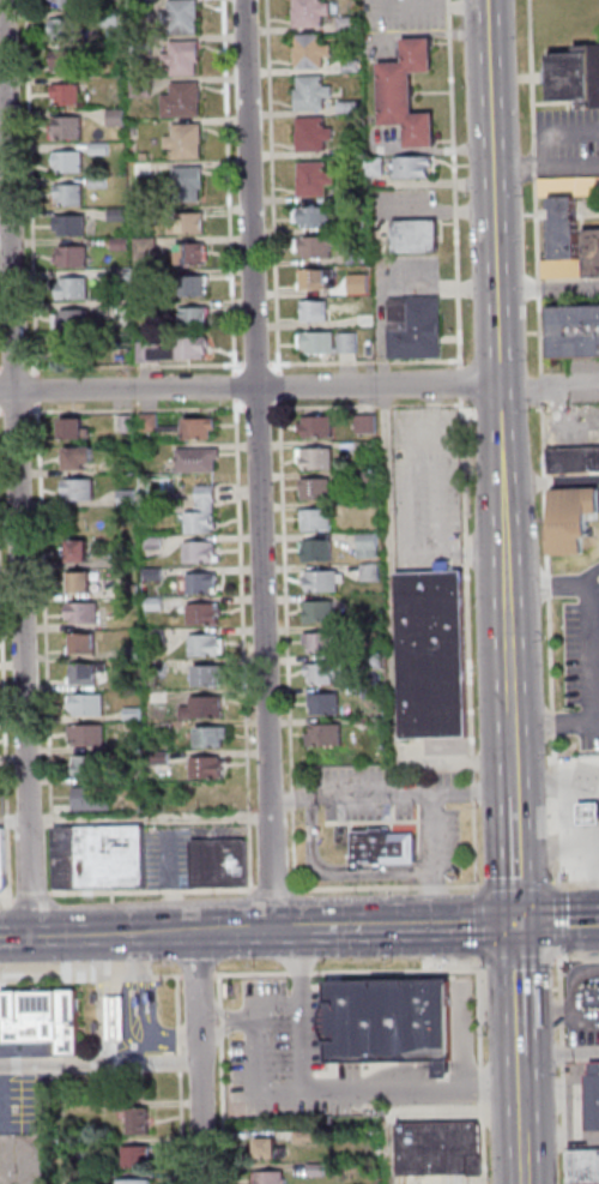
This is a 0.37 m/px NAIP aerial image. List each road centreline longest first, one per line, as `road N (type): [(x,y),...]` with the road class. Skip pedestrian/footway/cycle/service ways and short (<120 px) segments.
road 1 (residential): [(29,936),(1,0)]
road 2 (residential): [(272,928),(242,0)]
road 3 (secondary): [(506,611),(486,0)]
road 4 (residential): [(498,384),(0,392)]
road 5 (secondary): [(302,928),(0,936)]
road 6 (residential): [(202,1183),(198,1046)]
road 7 (secondary): [(519,1054),(515,922)]
road 8 (secondary): [(515,922),(512,798)]

